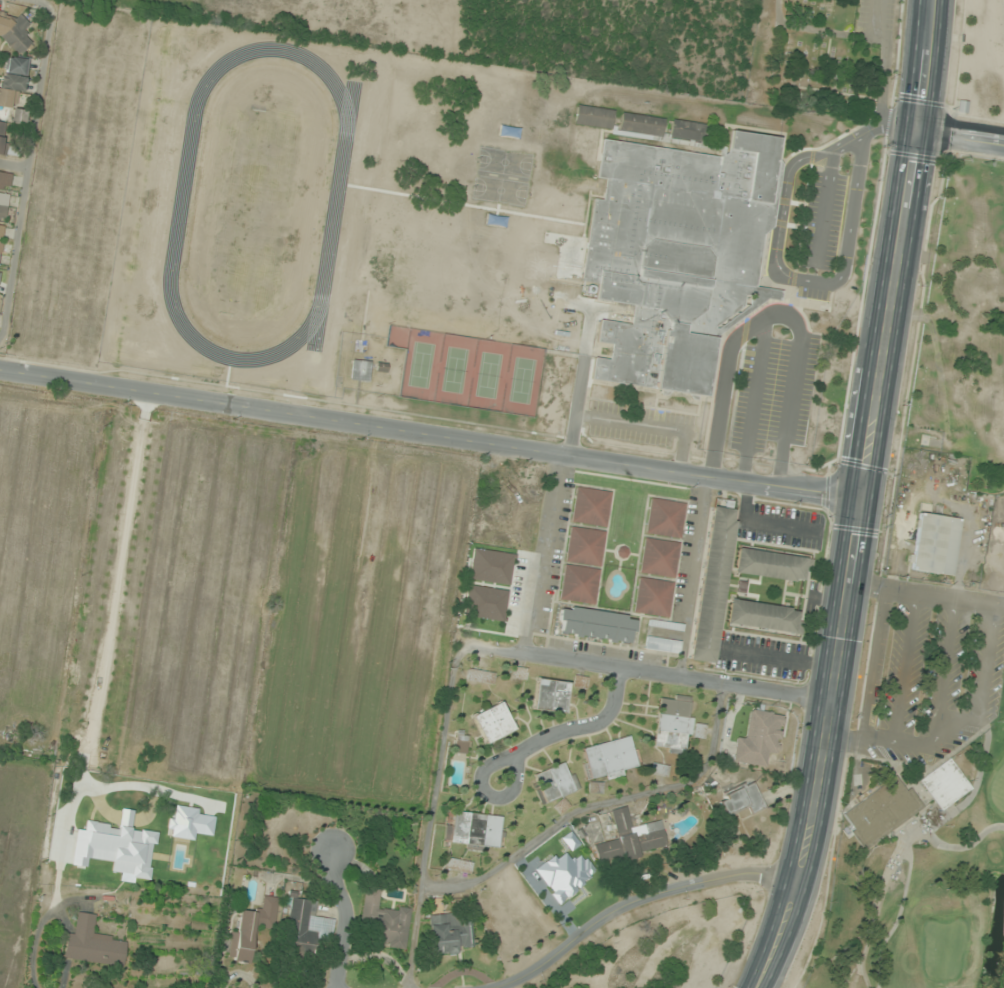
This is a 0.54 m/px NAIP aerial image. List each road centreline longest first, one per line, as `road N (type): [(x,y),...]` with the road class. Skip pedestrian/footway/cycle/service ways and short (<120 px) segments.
road 1 (residential): [(866,499),(0,372)]
road 2 (secondary): [(918,135),(813,802),(796,882),(751,987)]
road 3 (residential): [(828,701),(472,647)]
road 4 (residential): [(796,882),(758,875),(634,907),(594,923),(535,976),(496,987)]
road 5 (residential): [(559,452),(526,654)]
road 6 (residential): [(620,668),(614,709),(599,725),(550,739),(498,779)]
road 7 (residential): [(332,849),(341,923),(333,987)]
road 8 (secondary): [(928,0),(918,135)]

